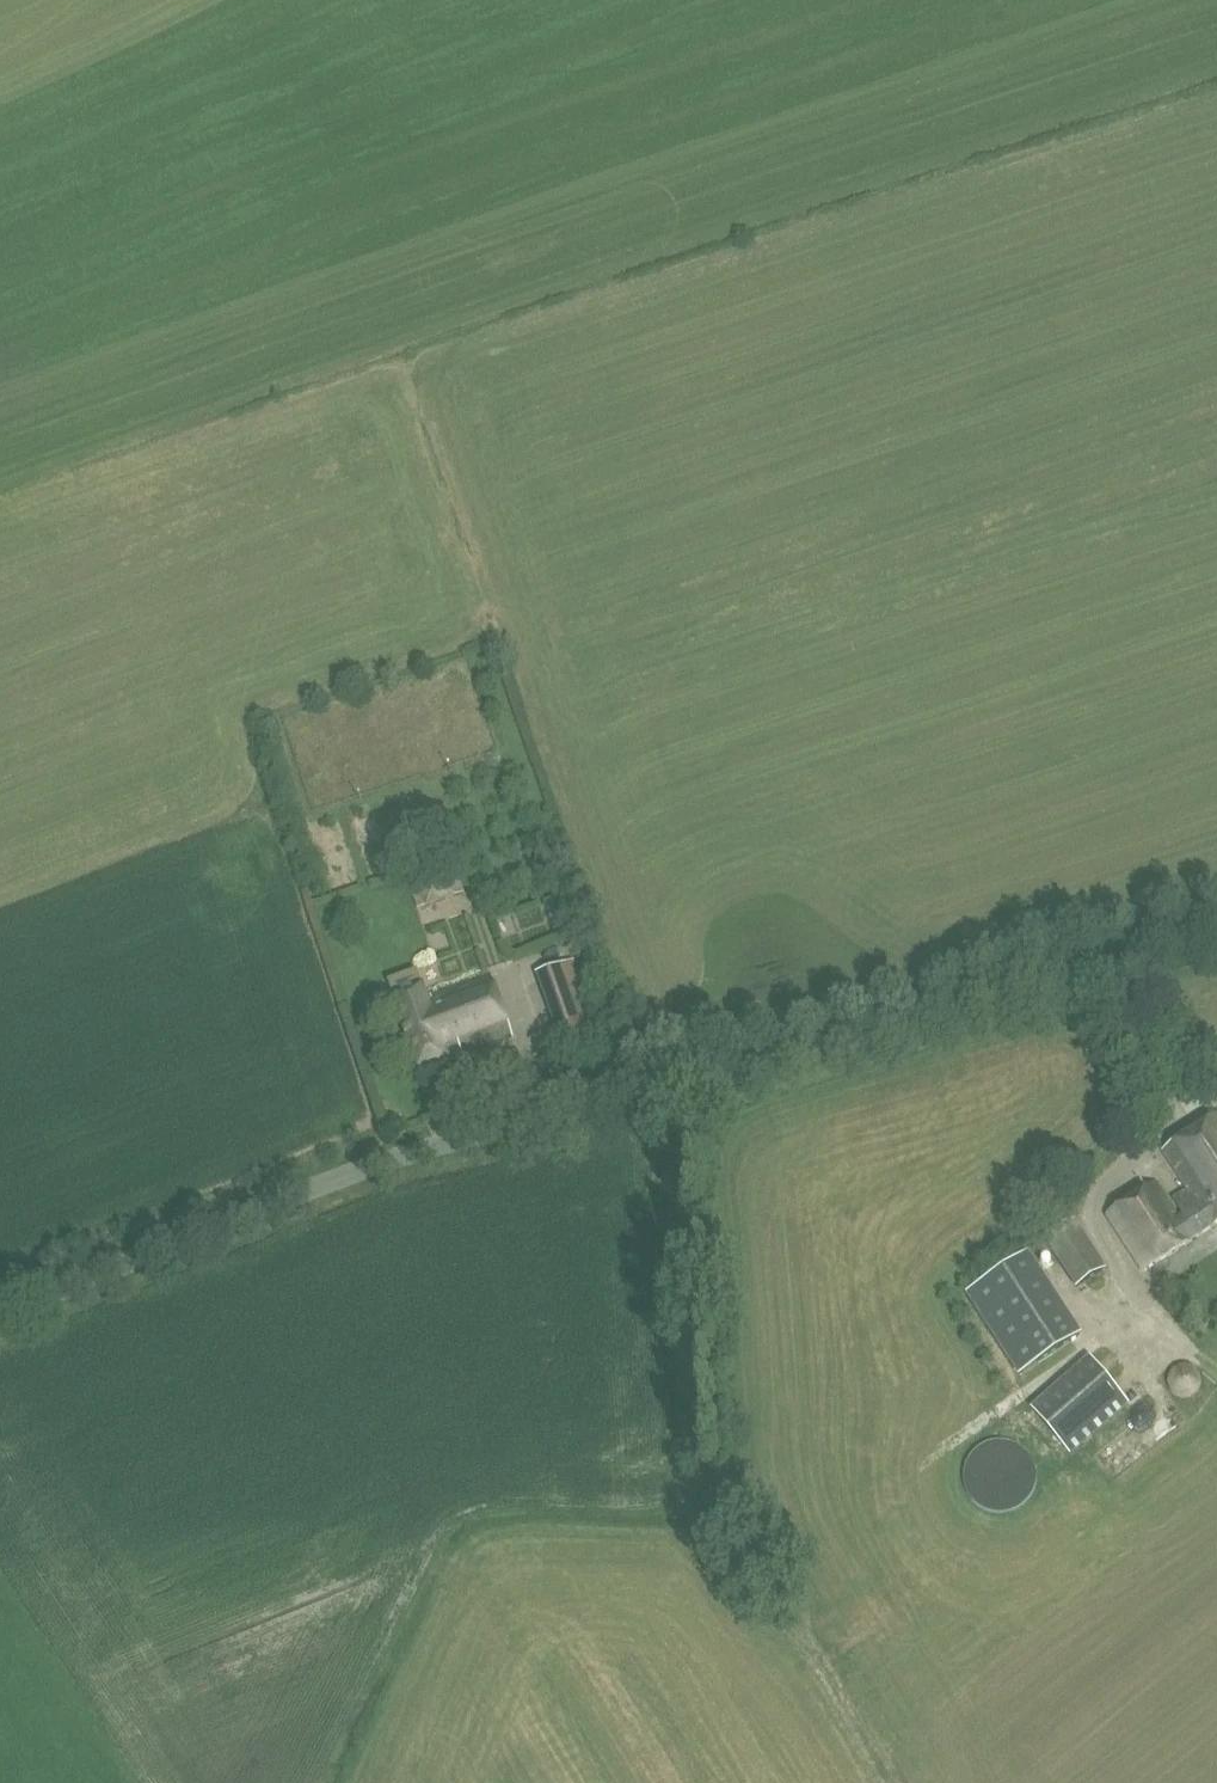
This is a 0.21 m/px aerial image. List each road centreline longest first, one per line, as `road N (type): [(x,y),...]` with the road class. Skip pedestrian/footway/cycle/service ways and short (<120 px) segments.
road 1 (unclassified): [(0,1318),(472,1135),(726,1084),(1216,927)]

